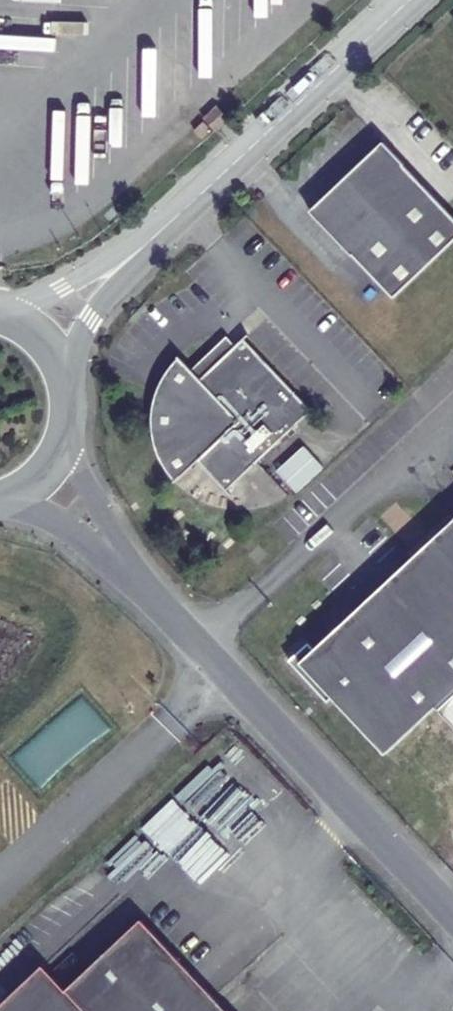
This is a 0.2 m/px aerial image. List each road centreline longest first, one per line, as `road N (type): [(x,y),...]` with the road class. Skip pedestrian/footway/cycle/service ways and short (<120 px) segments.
road 1 (tertiary): [(151,598),(452,916)]
road 2 (unclassified): [(174,219),(409,0)]
road 3 (tertiary): [(151,598),(90,490),(69,417)]
road 4 (unclassified): [(174,219),(60,288),(0,311)]
road 5 (unclassified): [(64,377),(92,317),(174,219)]
road 6 (tertiary): [(0,503),(59,526),(151,598)]

